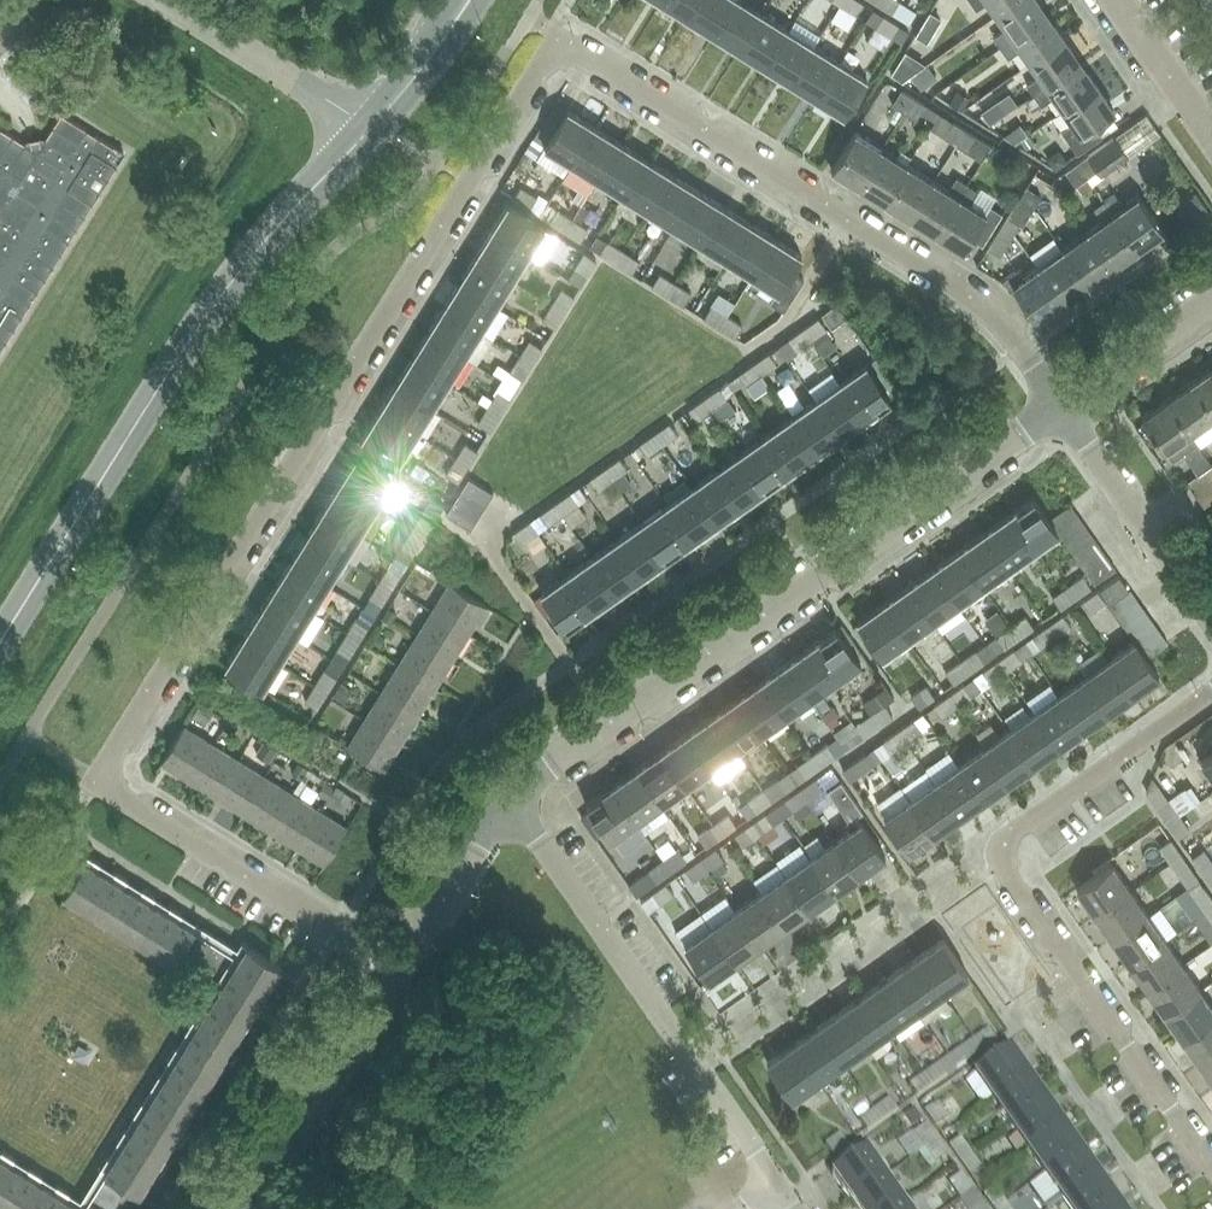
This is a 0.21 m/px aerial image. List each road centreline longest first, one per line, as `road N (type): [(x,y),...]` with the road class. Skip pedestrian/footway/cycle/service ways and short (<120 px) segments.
road 1 (residential): [(397,971),(96,783),(556,41)]
road 2 (unclassified): [(508,800),(1061,406)]
road 3 (residential): [(1211,691),(1013,833),(1001,855),(1211,1167)]
road 4 (secondary): [(0,645),(234,280),(371,129)]
road 5 (residential): [(1061,406),(1008,333),(970,297),(556,41)]
road 6 (residential): [(508,800),(775,1179)]
road 7 (unclassified): [(250,1208),(397,971)]
road 8 (residential): [(1211,622),(1061,406)]
road 9 (unclassified): [(371,129),(162,0)]
road 10 (unclassified): [(397,971),(508,800)]
road 11 (unclassified): [(1061,406),(1211,300)]
road 12 (unclassified): [(1211,137),(1117,0)]
road 13 (secondary): [(371,129),(466,0)]

